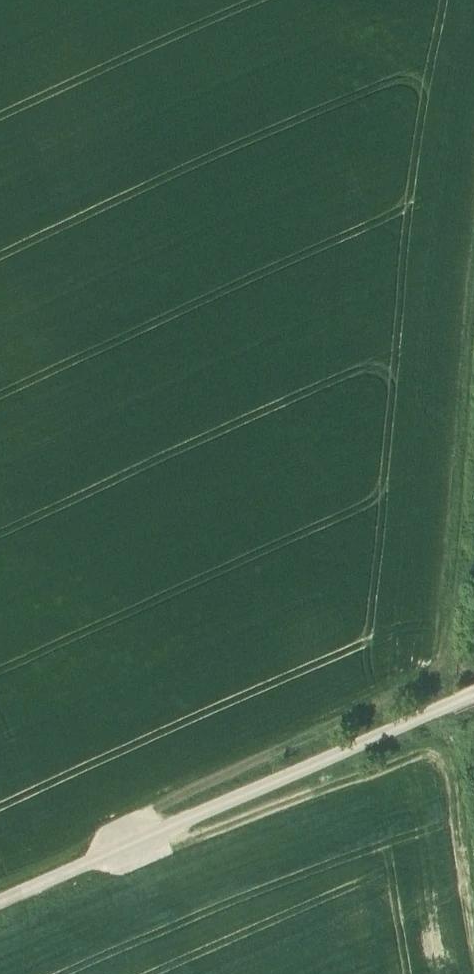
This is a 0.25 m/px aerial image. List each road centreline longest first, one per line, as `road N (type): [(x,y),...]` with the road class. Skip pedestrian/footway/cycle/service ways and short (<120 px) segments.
road 1 (track): [(473,858),(453,741),(178,843),(169,846),(157,834),(171,819),(443,694),(461,677),(473,599)]
road 2 (track): [(0,902),(473,694)]

